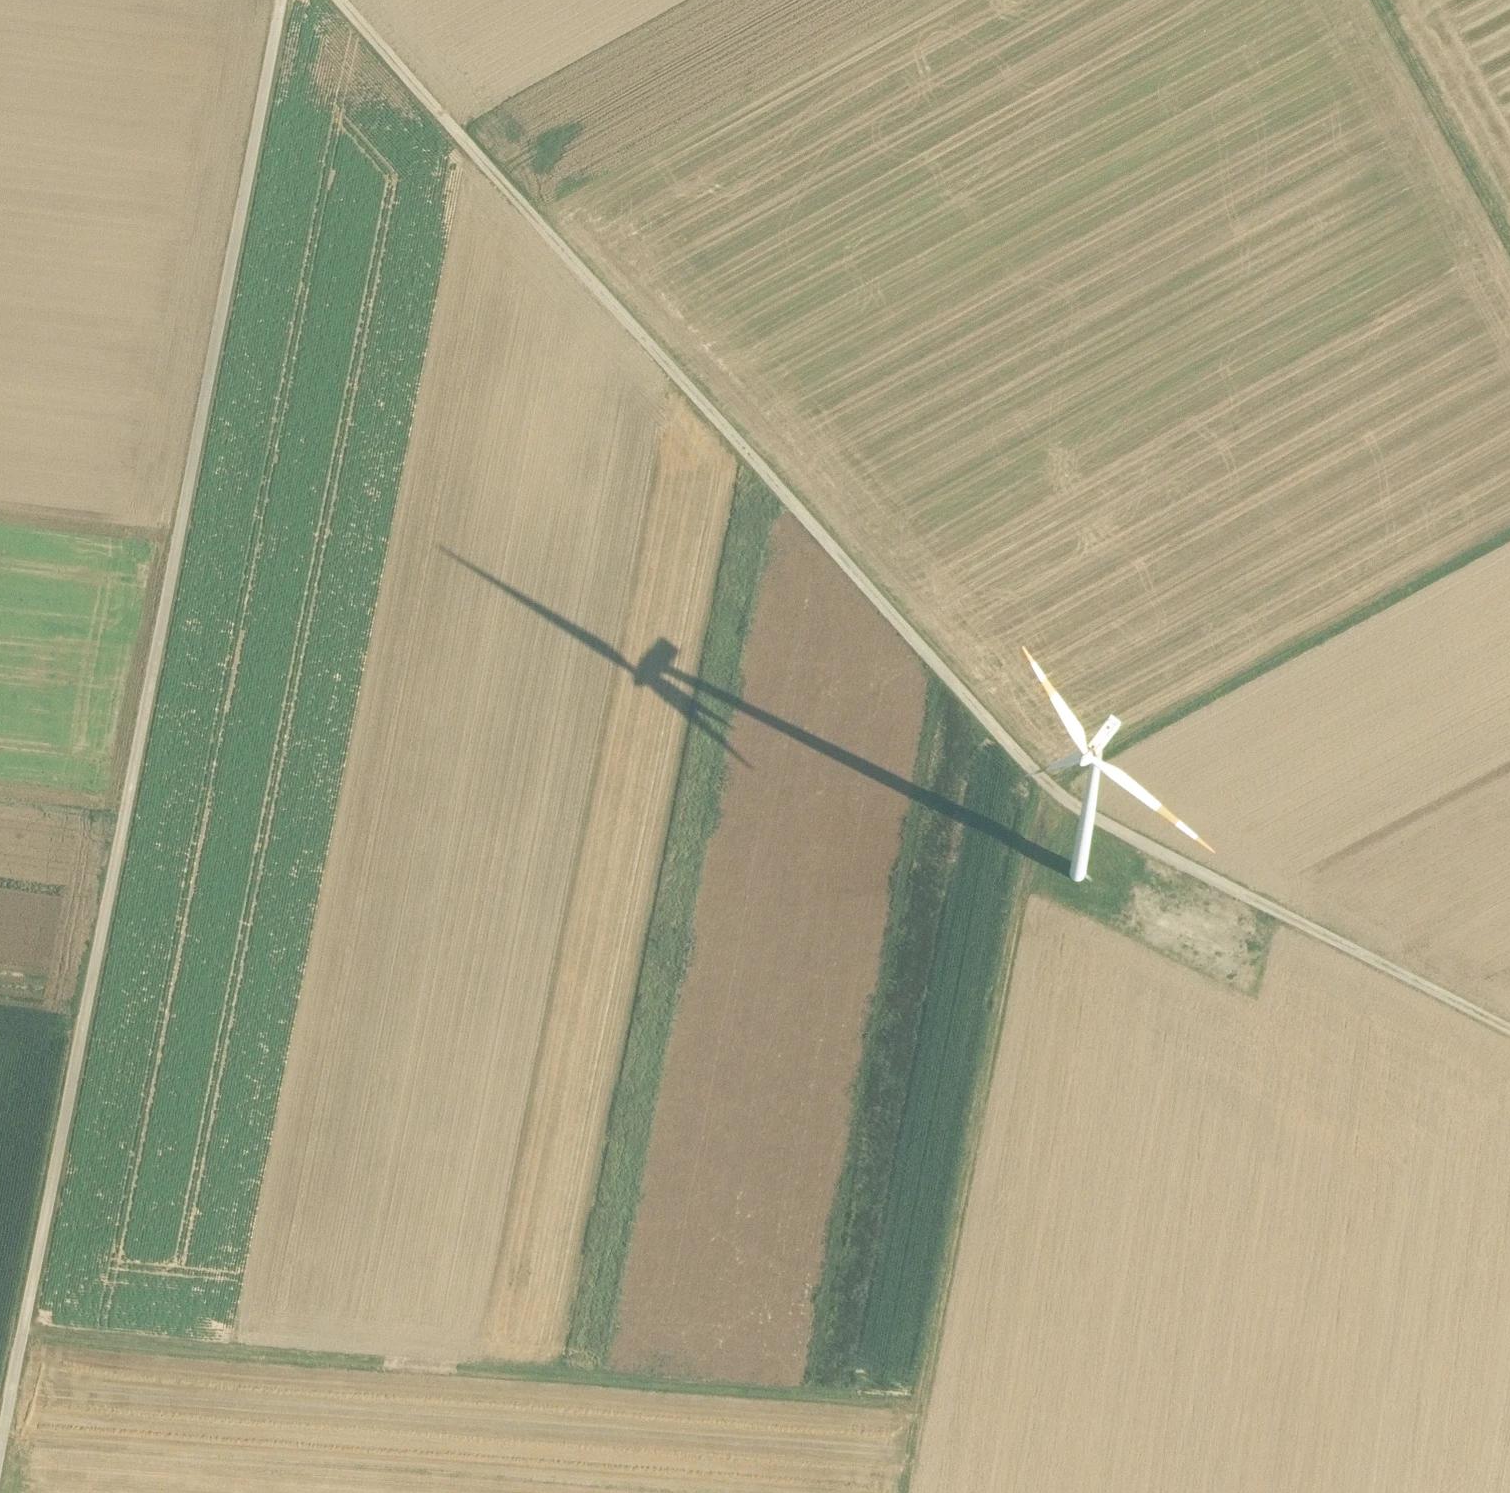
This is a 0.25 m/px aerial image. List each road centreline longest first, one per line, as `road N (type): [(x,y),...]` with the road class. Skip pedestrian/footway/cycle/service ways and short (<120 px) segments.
road 1 (track): [(1509,540),(1073,778),(1039,810),(921,1404),(22,1336)]
road 2 (track): [(1509,1029),(1053,796),(334,0)]
road 3 (track): [(0,1447),(278,0)]
road 4 (track): [(1509,250),(1374,0)]

